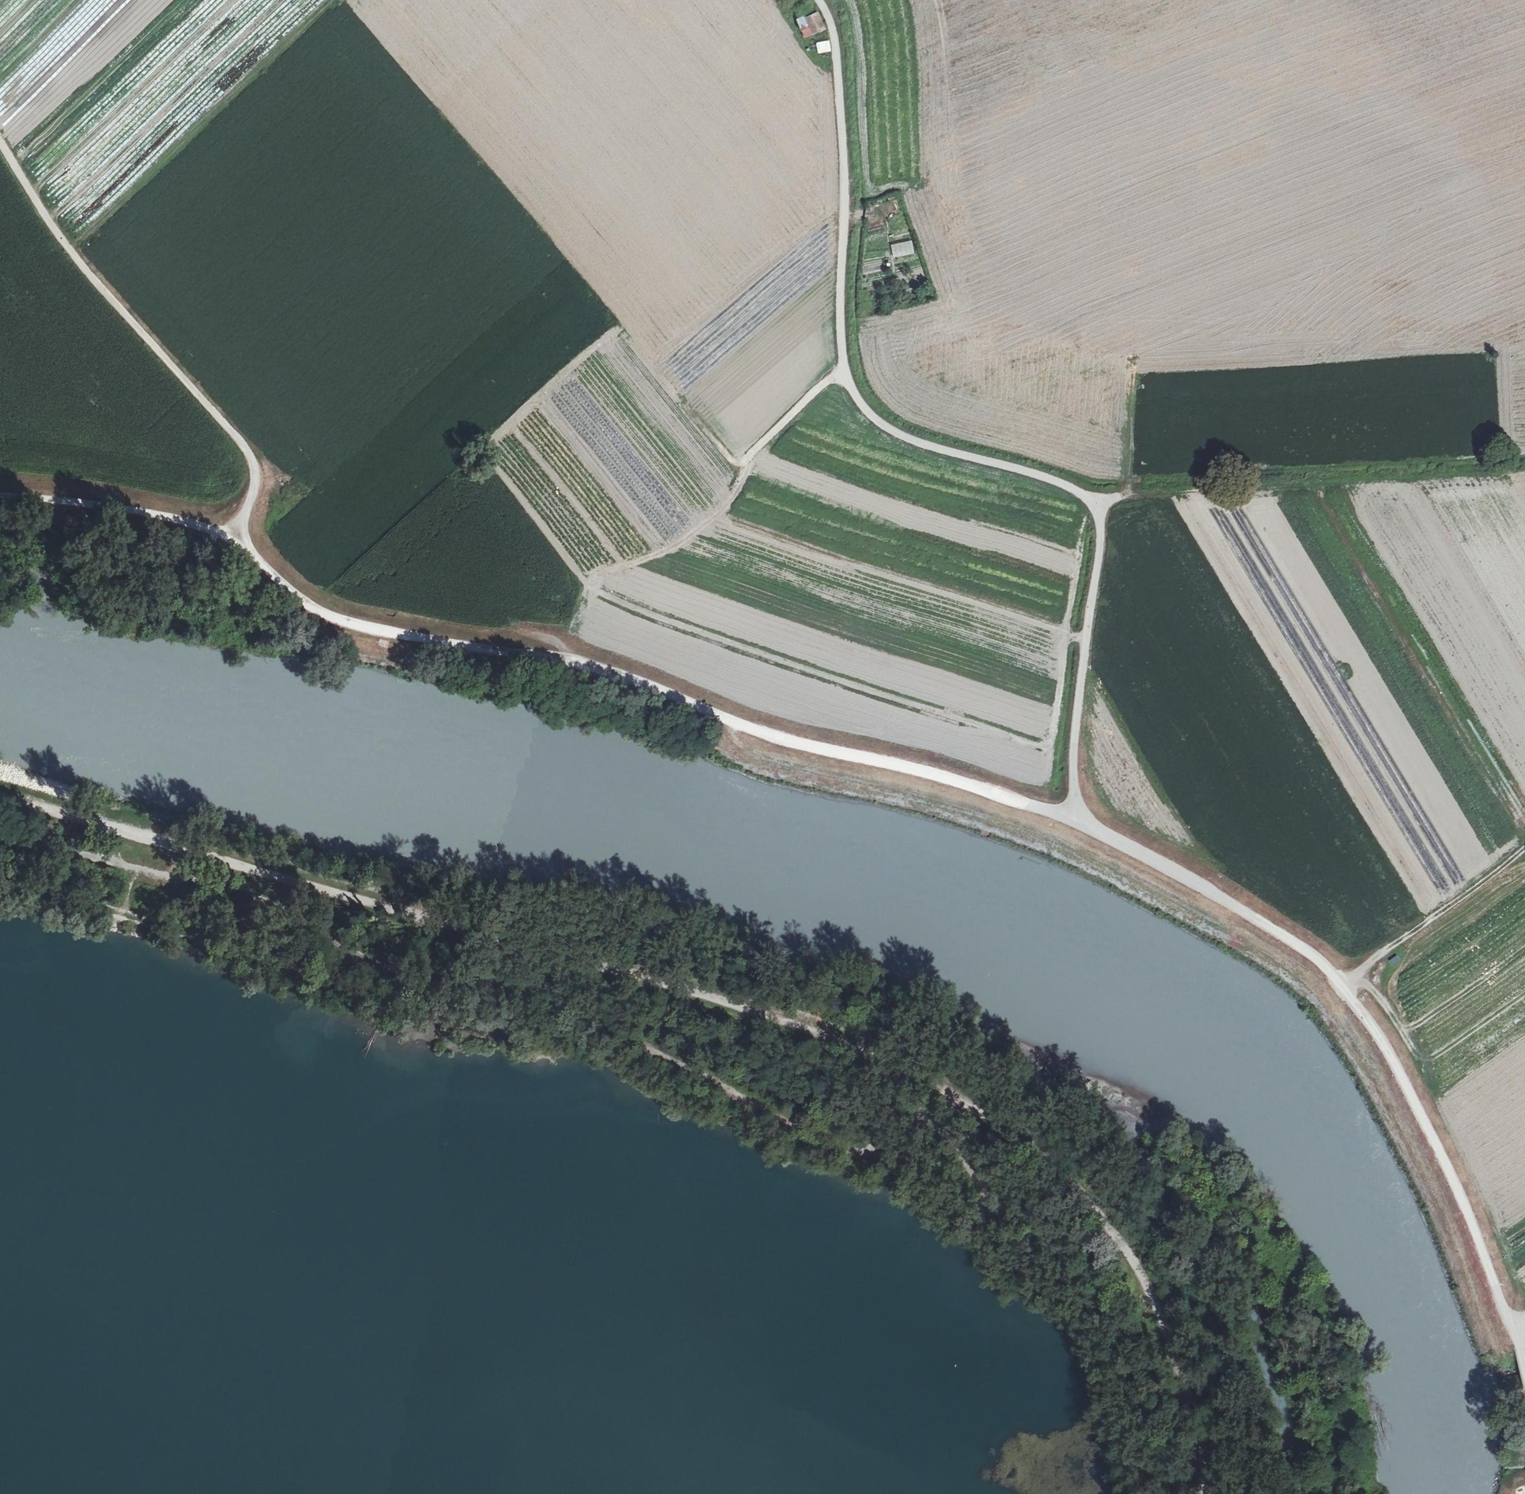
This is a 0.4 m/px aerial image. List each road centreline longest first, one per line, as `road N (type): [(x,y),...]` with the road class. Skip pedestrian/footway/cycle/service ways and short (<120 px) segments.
road 1 (track): [(1073,821),(984,788),(776,738),(626,676),(325,618),(232,536),(187,519),(0,500)]
road 2 (track): [(1073,821),(1072,757),(1101,505),(1078,490),(913,441),(870,412),(842,375),(846,152),(832,14),(818,0)]
road 3 (track): [(1513,1331),(1425,1125),(1344,987),(1303,947),(1217,894),(1073,821)]
road 4 (track): [(232,536),(254,488),(255,466),(62,236),(0,135)]
road 5 (track): [(1344,987),(1390,945),(1523,855)]
road 6 (track): [(684,403),(738,462),(842,375)]

